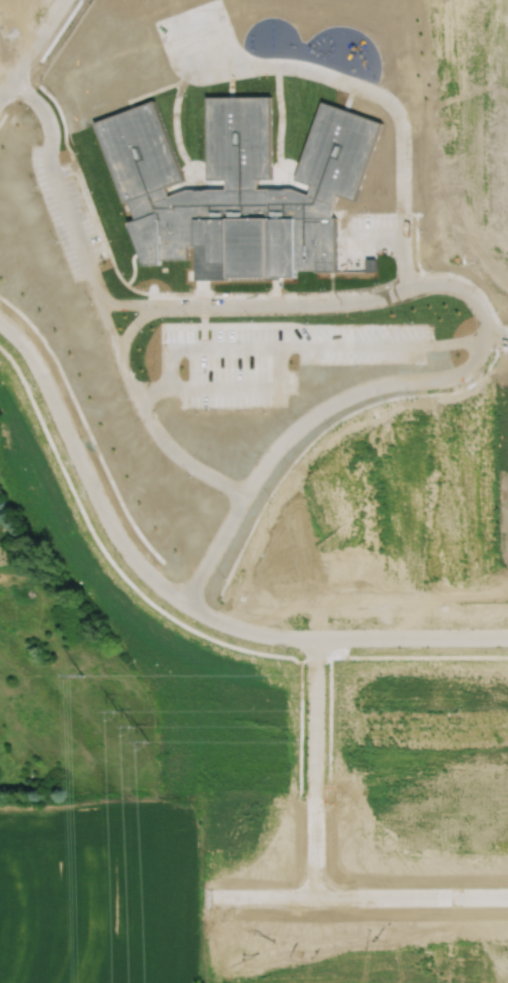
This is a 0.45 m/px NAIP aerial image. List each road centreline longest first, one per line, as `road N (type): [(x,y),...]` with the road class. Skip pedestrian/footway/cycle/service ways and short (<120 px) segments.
road 1 (residential): [(507,639),(311,639),(246,630),(183,601),(122,546),(32,359),(0,325)]
road 2 (residential): [(215,896),(507,897)]
road 3 (residential): [(319,896),(311,639)]

